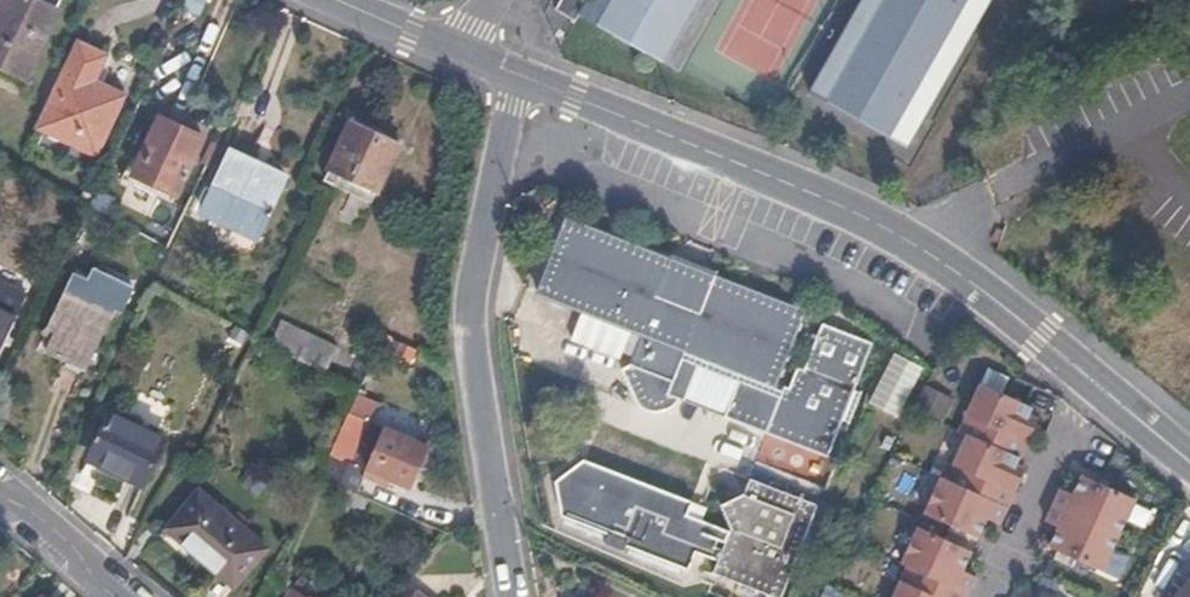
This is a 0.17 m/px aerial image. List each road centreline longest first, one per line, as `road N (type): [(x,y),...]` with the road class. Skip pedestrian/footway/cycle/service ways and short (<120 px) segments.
road 1 (residential): [(1189,461),(947,263),(823,195),(520,74)]
road 2 (residential): [(511,596),(472,299),(520,74)]
road 3 (residential): [(121,596),(0,494)]
road 4 (residential): [(463,52),(344,0)]

